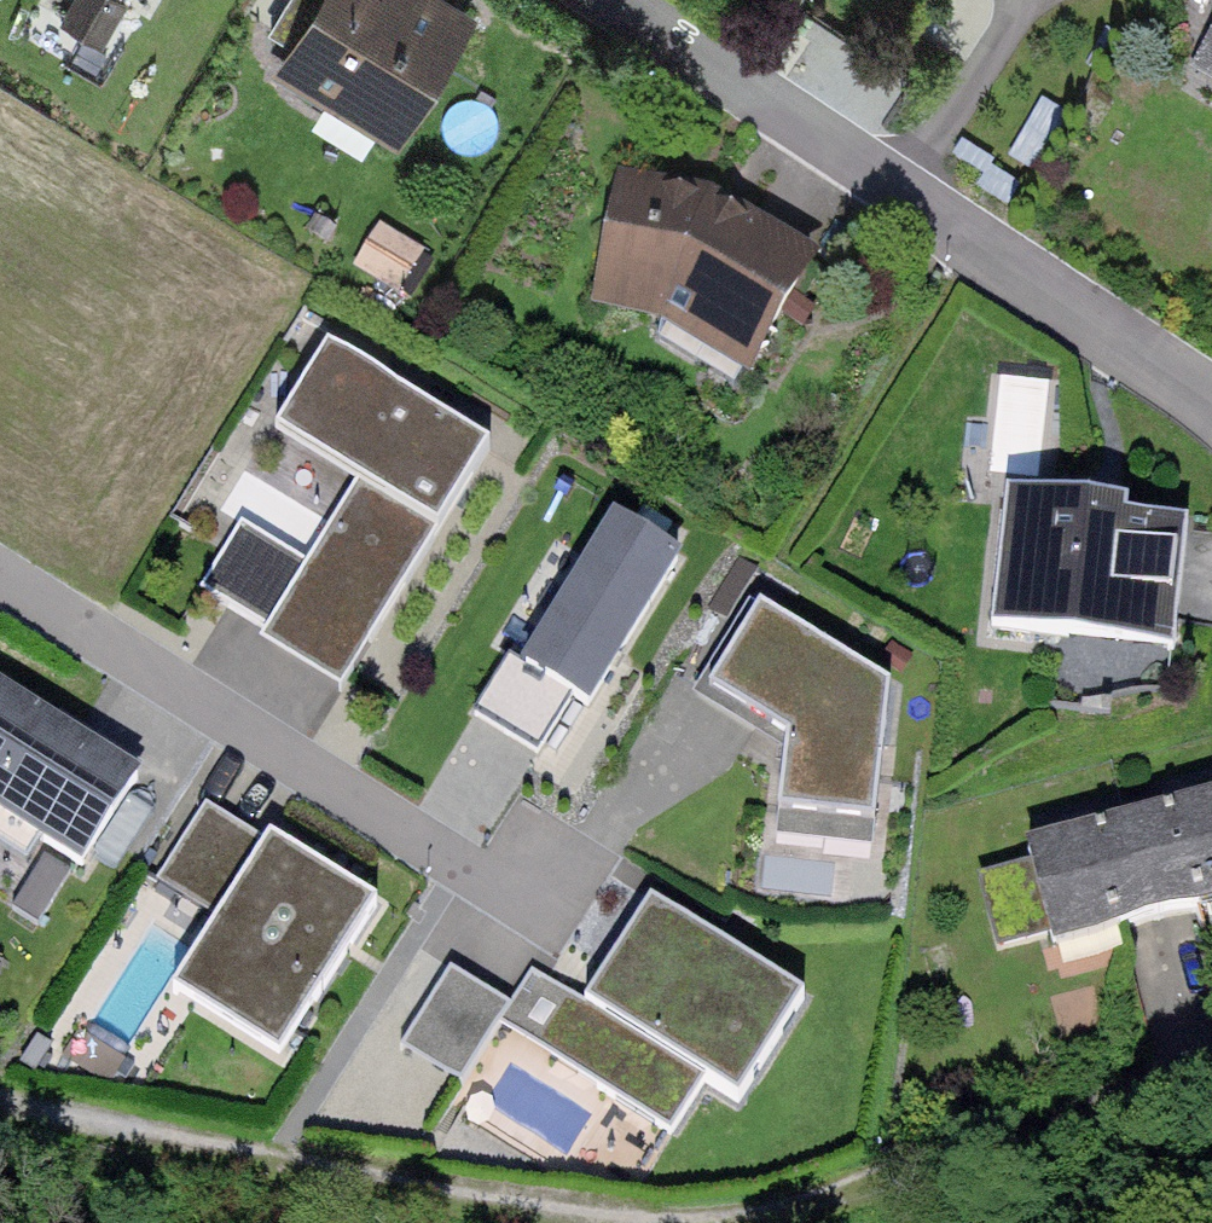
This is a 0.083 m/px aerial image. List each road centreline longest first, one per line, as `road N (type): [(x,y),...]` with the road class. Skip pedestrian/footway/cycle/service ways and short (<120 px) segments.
road 1 (residential): [(577,0),(1211,411)]
road 2 (residential): [(0,573),(537,900)]
road 3 (track): [(0,1089),(564,1222)]
road 4 (residential): [(922,1160),(1211,1062)]
road 5 (track): [(763,1222),(922,1160)]

